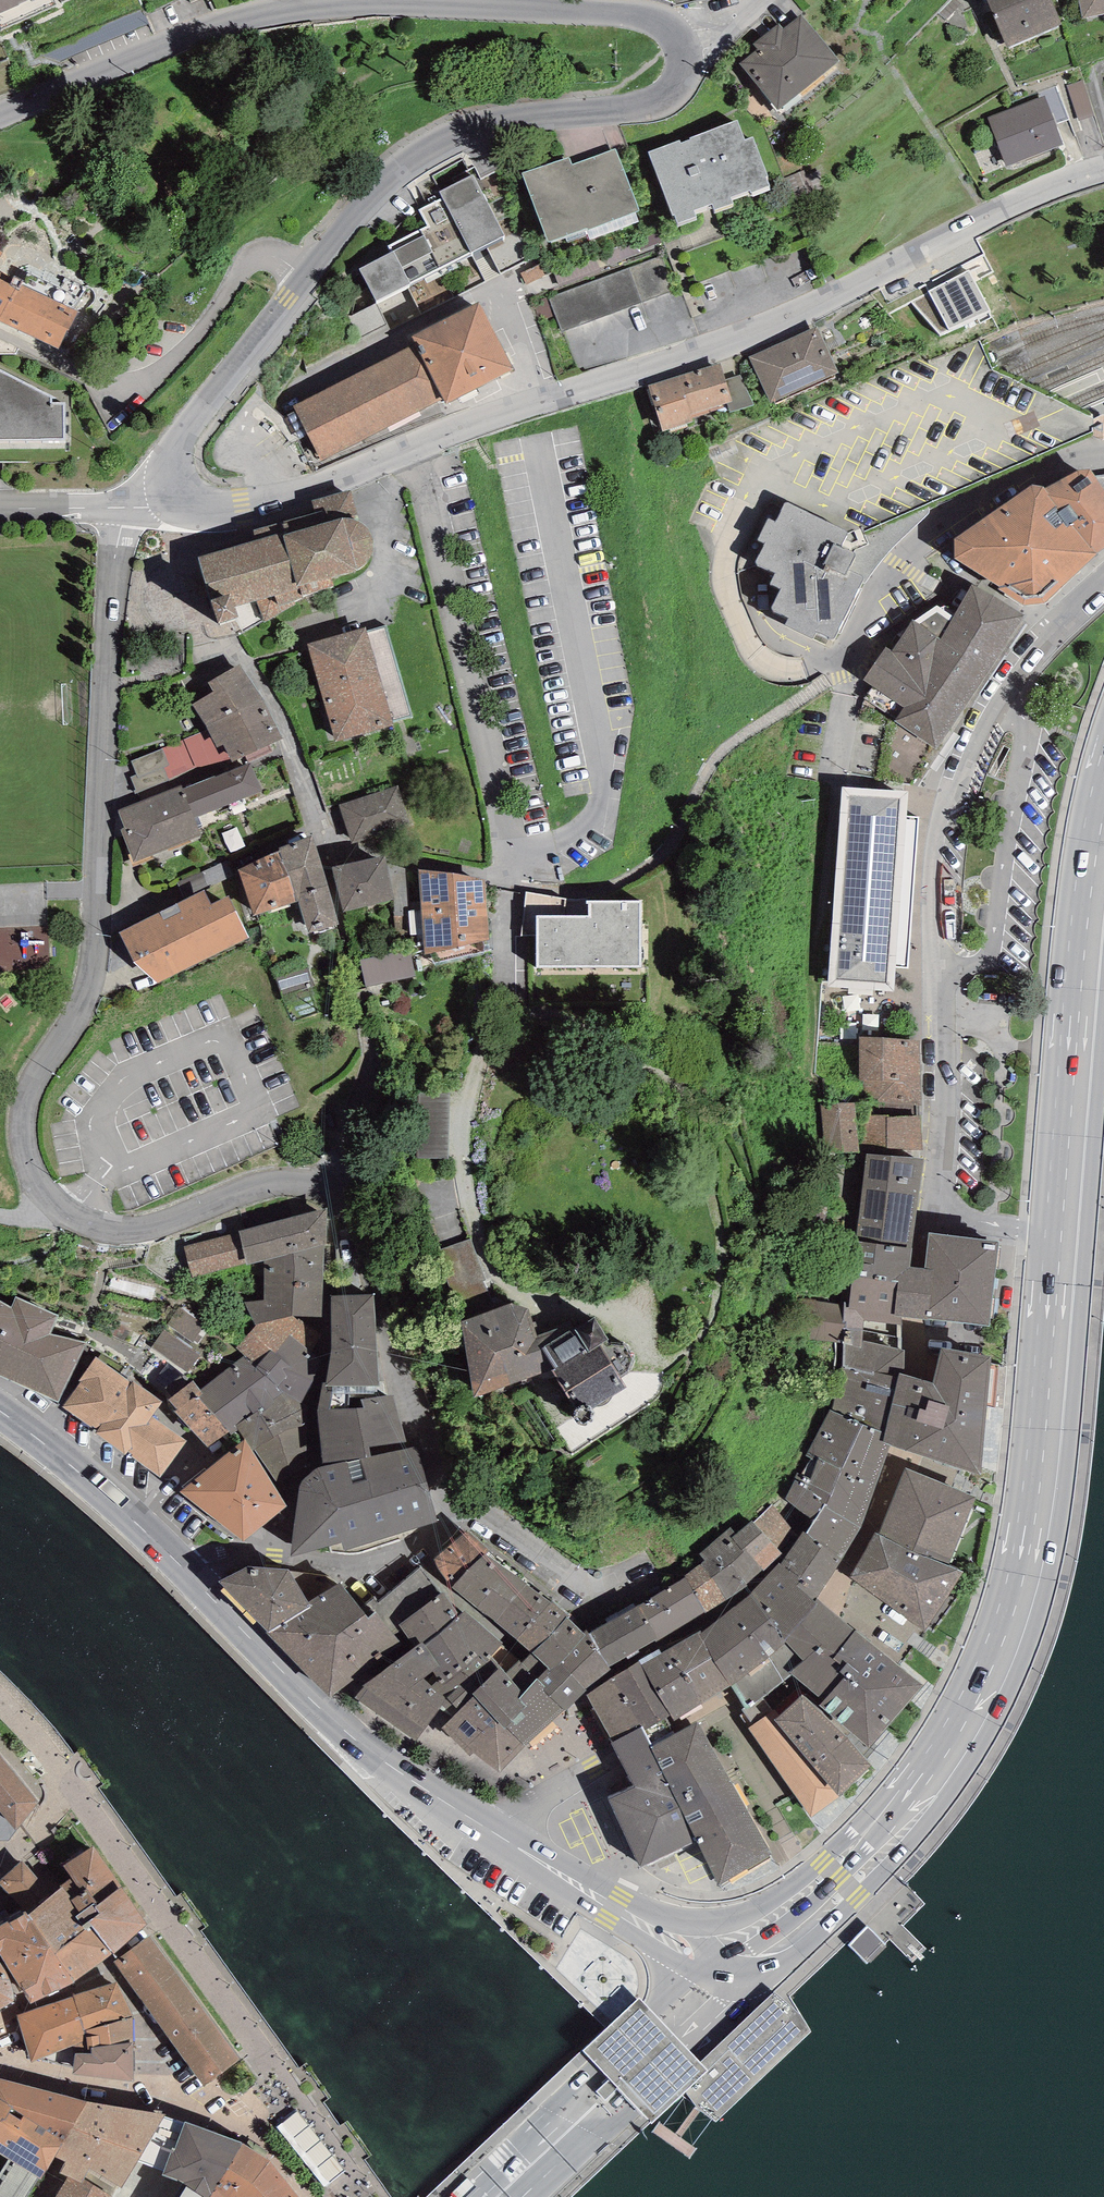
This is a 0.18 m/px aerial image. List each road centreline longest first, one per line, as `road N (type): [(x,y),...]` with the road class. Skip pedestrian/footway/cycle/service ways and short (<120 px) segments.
road 1 (residential): [(123,509),(106,681),(96,957),(86,998),(27,1101),(29,1160),(54,1202),(113,1229),(146,1227),(270,1183),(325,1190)]
road 2 (secondary): [(1062,1232),(1035,1516),(996,1662),(947,1755),(884,1838),(726,1983)]
road 3 (residential): [(1103,585),(1056,629),(986,723),(939,821),(932,889),(940,1025),(929,1219),(1062,1232)]
road 4 (tertiary): [(406,449),(769,334),(991,217),(1103,172)]
road 5 (tertiary): [(681,39),(682,74),(662,104),(493,124),(404,164),(369,193),(186,431),(172,460),(173,491)]
road 6 (tertiary): [(0,115),(187,36),(293,9),(405,3),(636,13),(665,22),(681,39)]
road 7 (residential): [(325,1190),(371,1045),(325,846),(284,727),(246,658),(207,655)]
road 8 (residential): [(406,449),(511,856),(508,880)]
road 9 (secondary): [(1103,818),(1082,970),(1062,1232)]
road 10 (secondary): [(480,1825),(367,1753),(192,1577)]
road 11 (residential): [(325,1190),(355,1229),(408,1394),(446,1484),(469,1512)]
road 12 (residential): [(1103,456),(989,502),(898,564),(848,665)]
road 13 (secondary): [(497,2196),(726,1983)]
road 14 (residential): [(469,1512),(345,1566),(263,1551),(212,1561),(192,1577)]
road 15 (secondary): [(726,1983),(687,1951),(480,1825)]
road 16 (residential): [(469,1512),(602,1600),(694,1559)]
road 17 (secondary): [(192,1577),(86,1478),(0,1415)]
road 18 (tertiary): [(173,491),(199,507),(242,509),(406,449)]
road 19 (residential): [(238,2119),(0,2067)]
road 20 (residential): [(593,1767),(480,1825)]
road 21 (unclassified): [(0,509),(123,509)]

